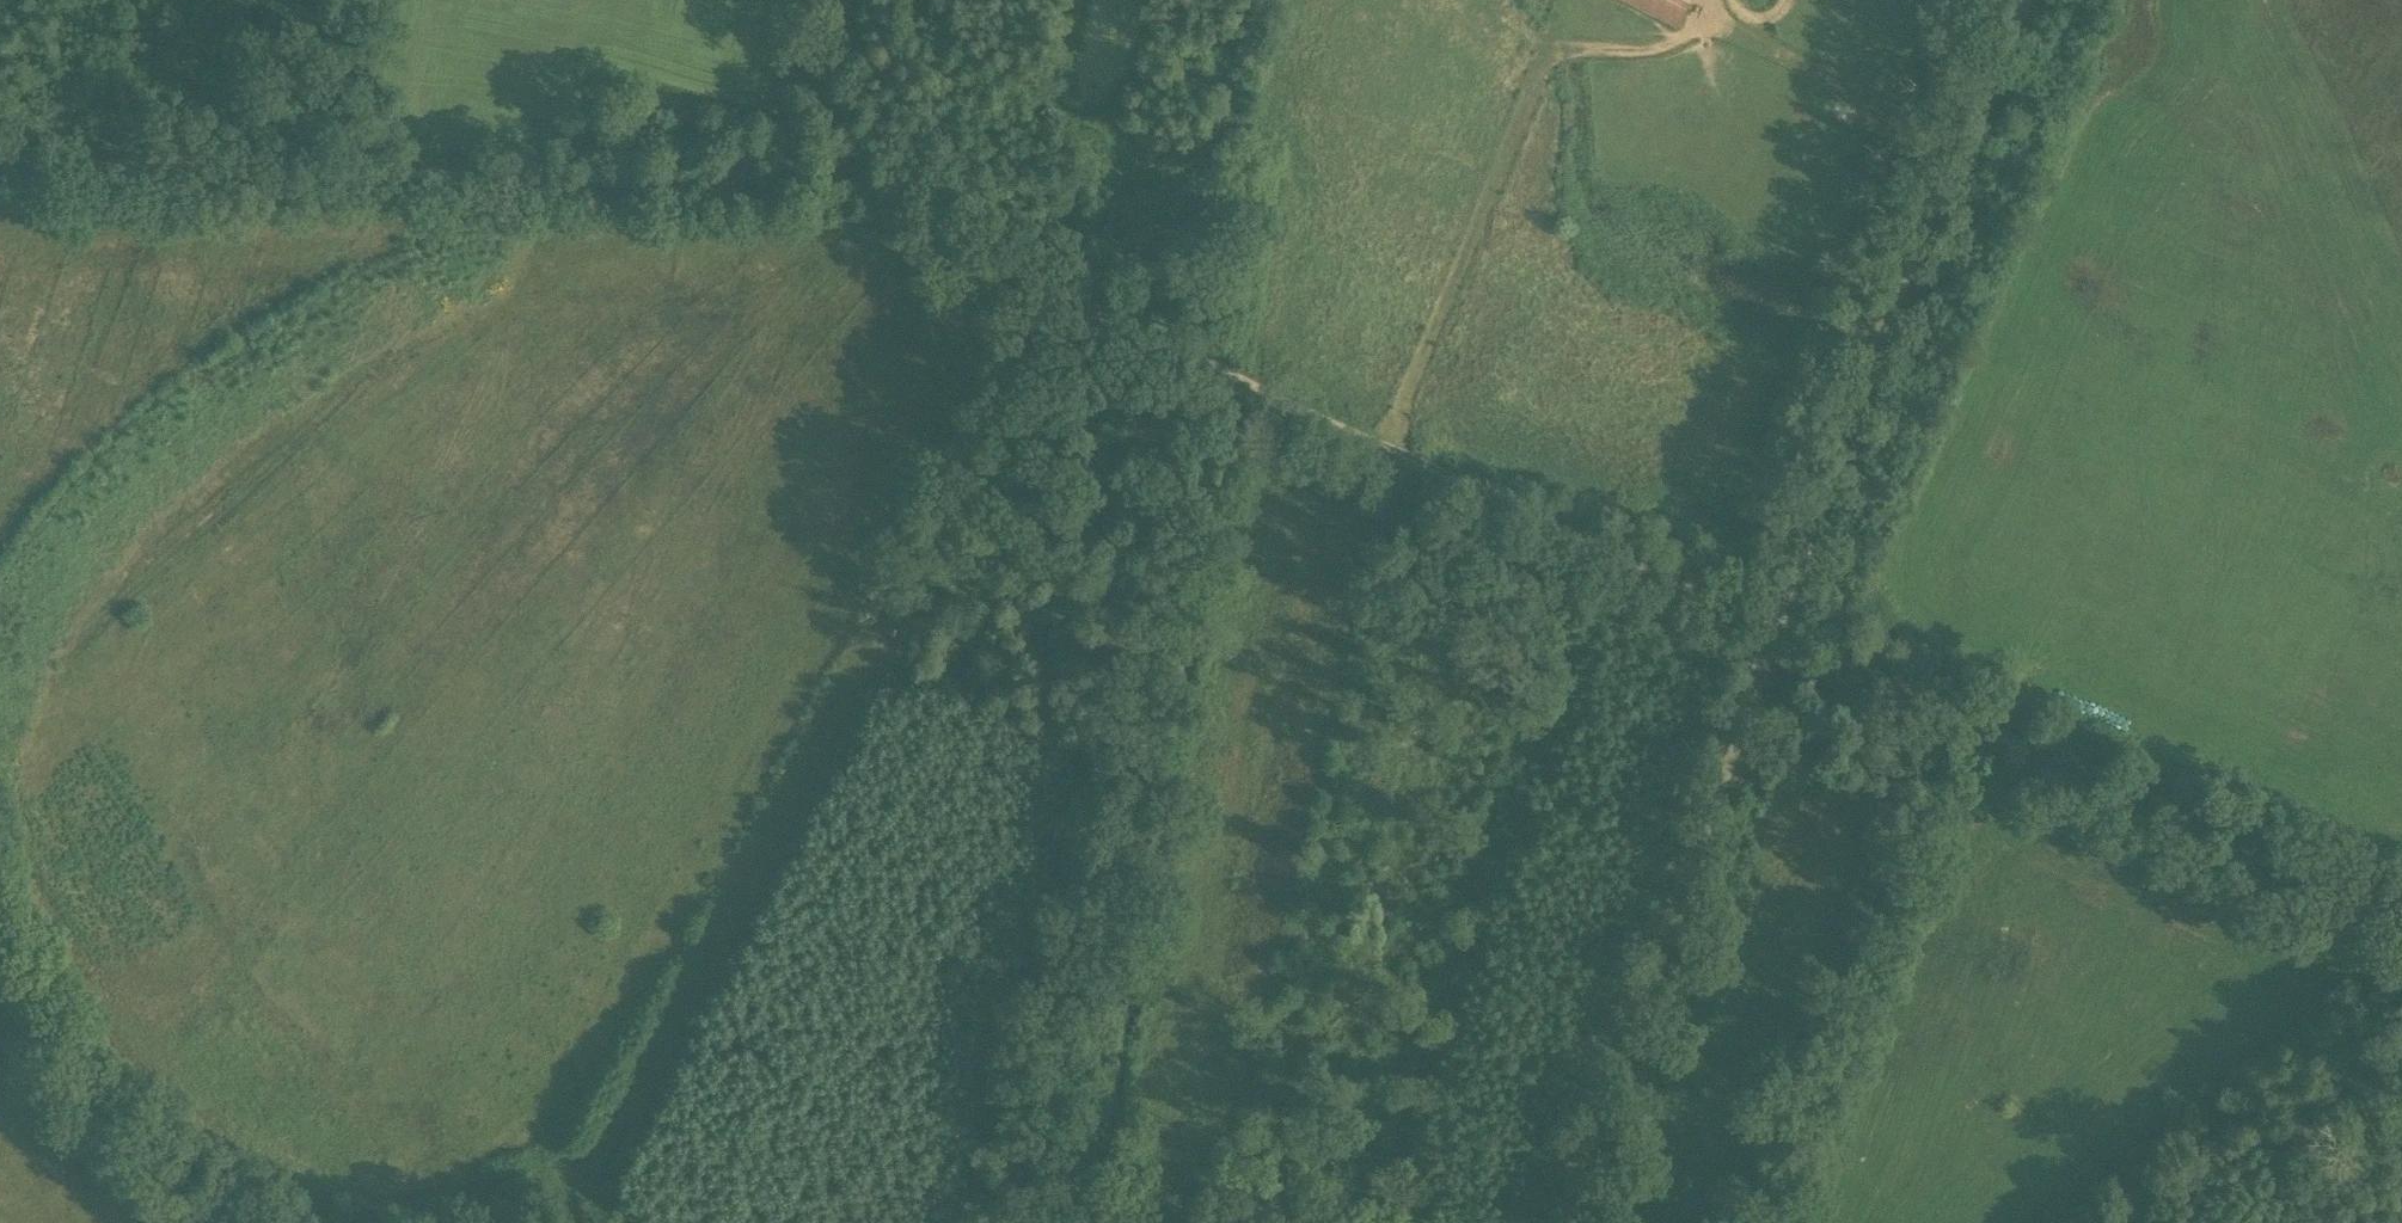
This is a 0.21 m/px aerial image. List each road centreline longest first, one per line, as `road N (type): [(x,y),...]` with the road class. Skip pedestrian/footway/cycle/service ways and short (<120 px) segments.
road 1 (track): [(0,168),(830,201),(894,213),(956,234),(1770,623)]
road 2 (unclassified): [(1554,1222),(1770,623),(1956,146),(2022,0)]

